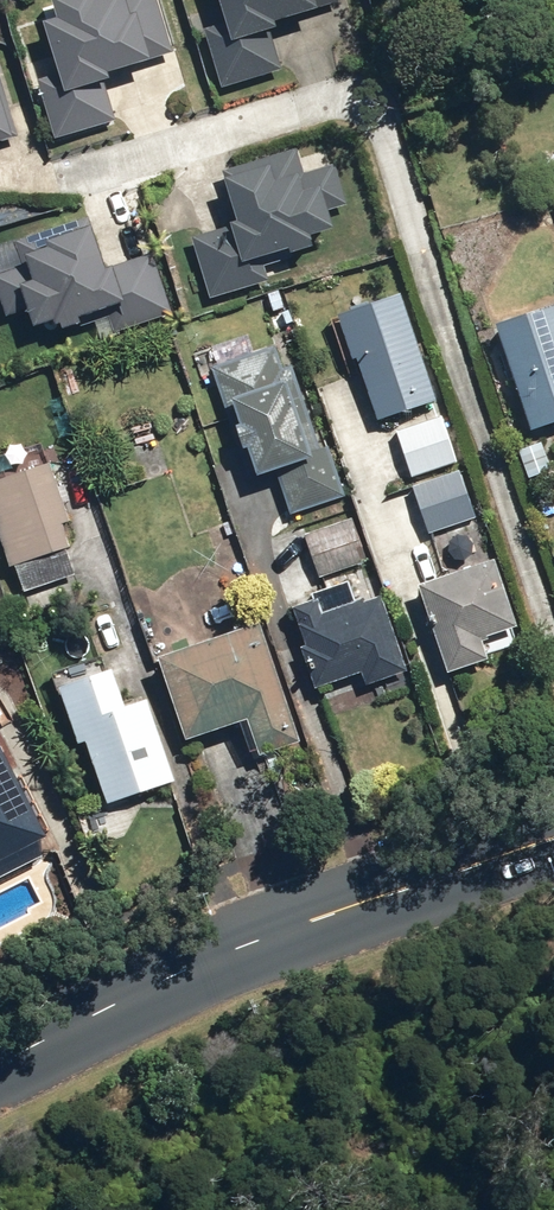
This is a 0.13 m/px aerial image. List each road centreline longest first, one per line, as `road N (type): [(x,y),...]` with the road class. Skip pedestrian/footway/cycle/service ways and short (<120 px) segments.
road 1 (secondary): [(0,1070),(220,956),(553,840)]

